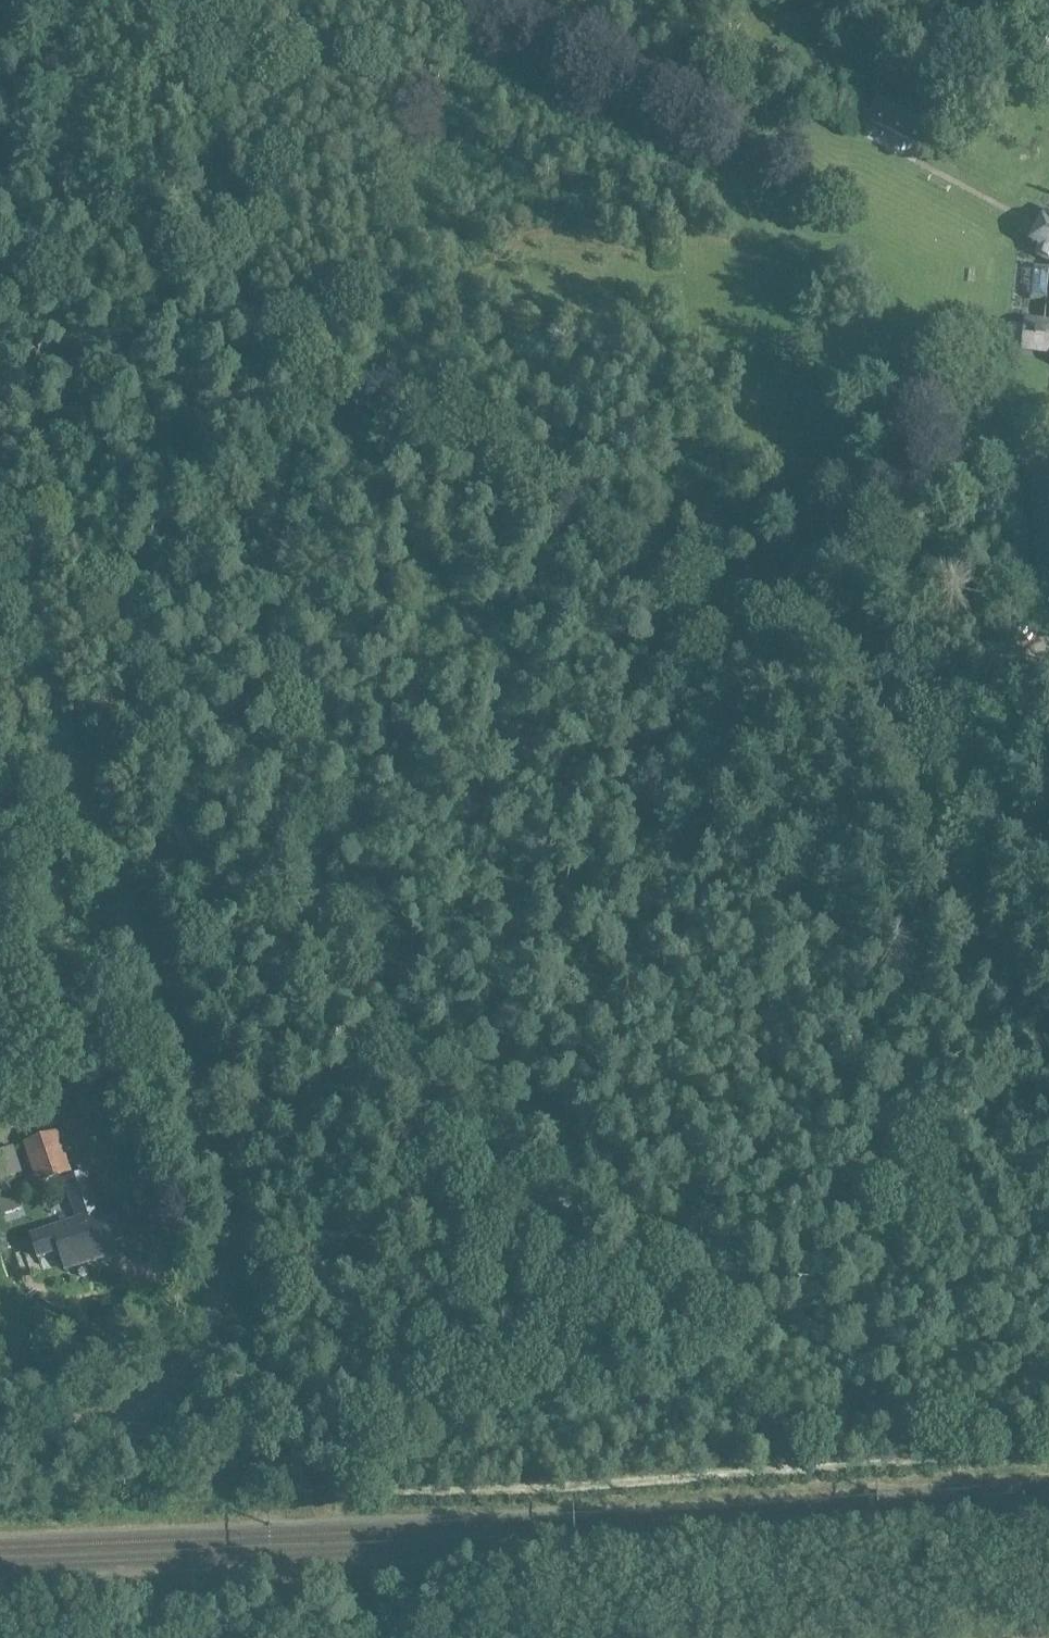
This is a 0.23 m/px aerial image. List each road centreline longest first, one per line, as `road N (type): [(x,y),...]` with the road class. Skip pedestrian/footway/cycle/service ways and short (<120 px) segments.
road 1 (track): [(1048,1094),(983,943),(837,667),(812,640),(108,203),(100,0)]
road 2 (track): [(475,0),(304,507),(291,645),(327,885),(374,991),(435,1091),(525,1170)]
road 3 (unclassified): [(0,1442),(70,1439),(144,1420),(221,1342),(238,1245),(223,1177),(0,511)]
road 4 (track): [(525,1170),(552,1145),(812,640)]
road 5 (track): [(525,1170),(737,1322),(829,1357),(899,1359),(1048,1337)]

